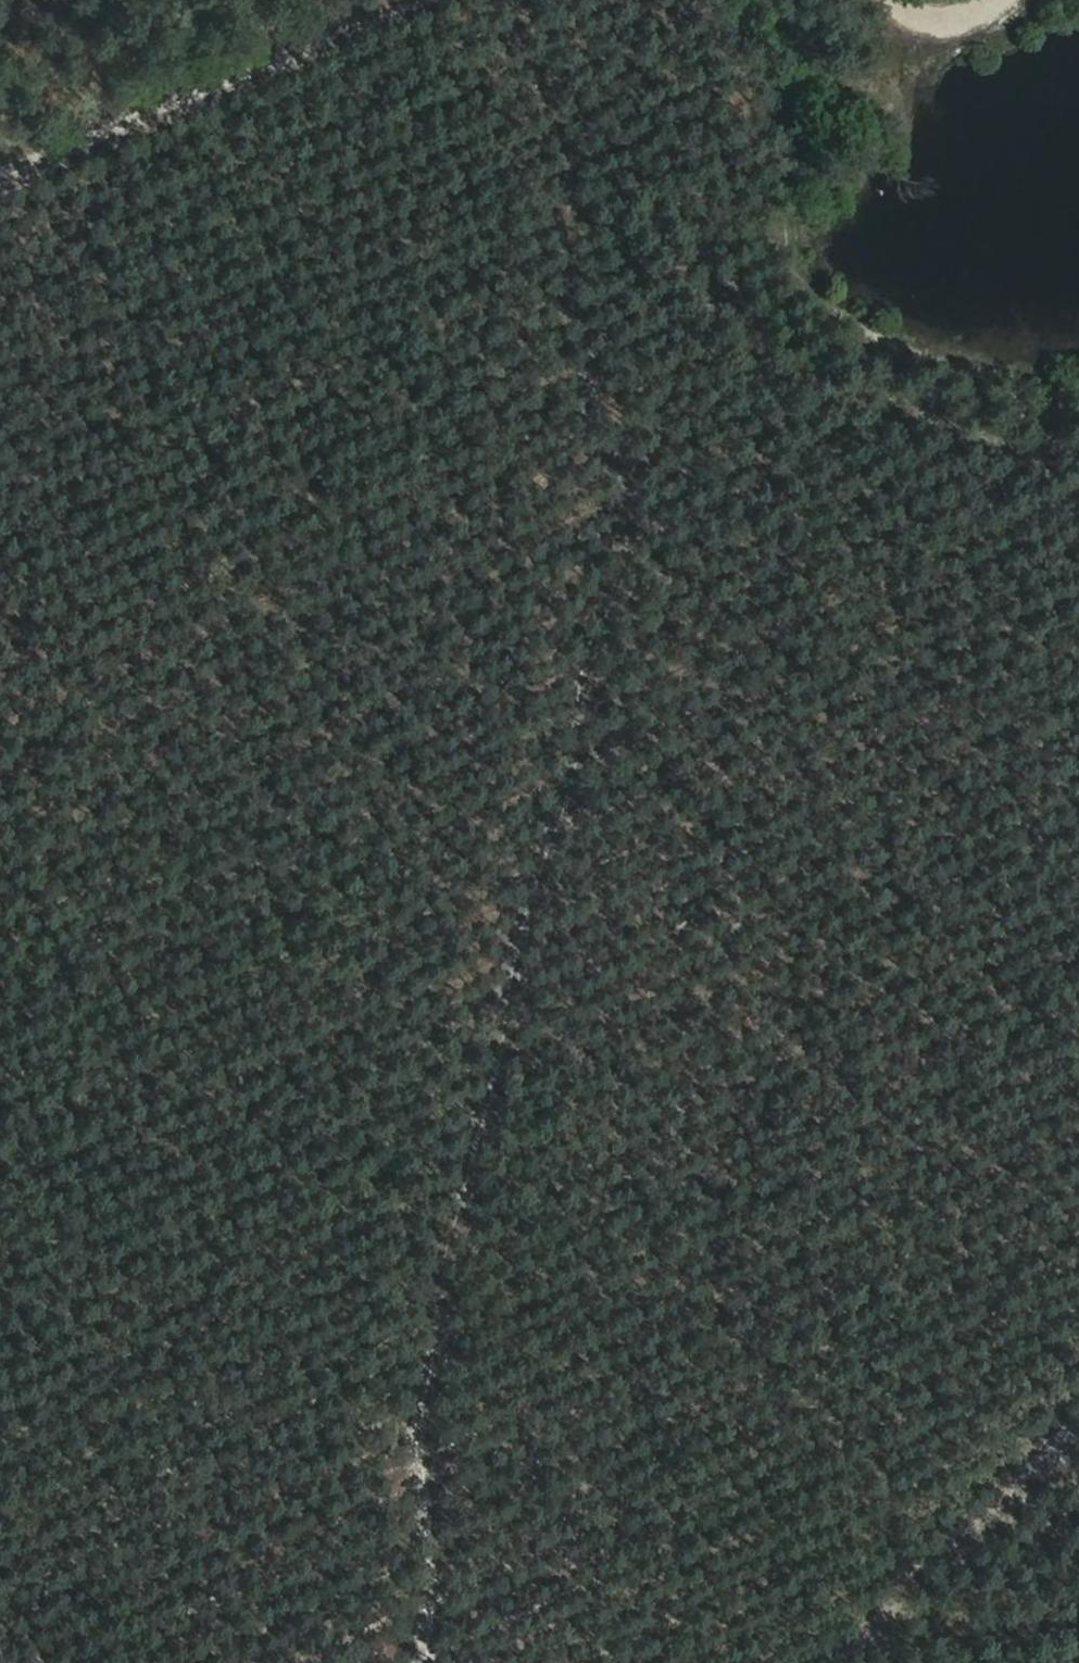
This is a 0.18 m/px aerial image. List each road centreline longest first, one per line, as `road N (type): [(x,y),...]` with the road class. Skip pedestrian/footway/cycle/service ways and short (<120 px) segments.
road 1 (track): [(420,1662),(421,1336),(516,944),(575,765),(621,484),(569,307),(570,149),(515,0)]
road 2 (track): [(0,206),(436,0)]

